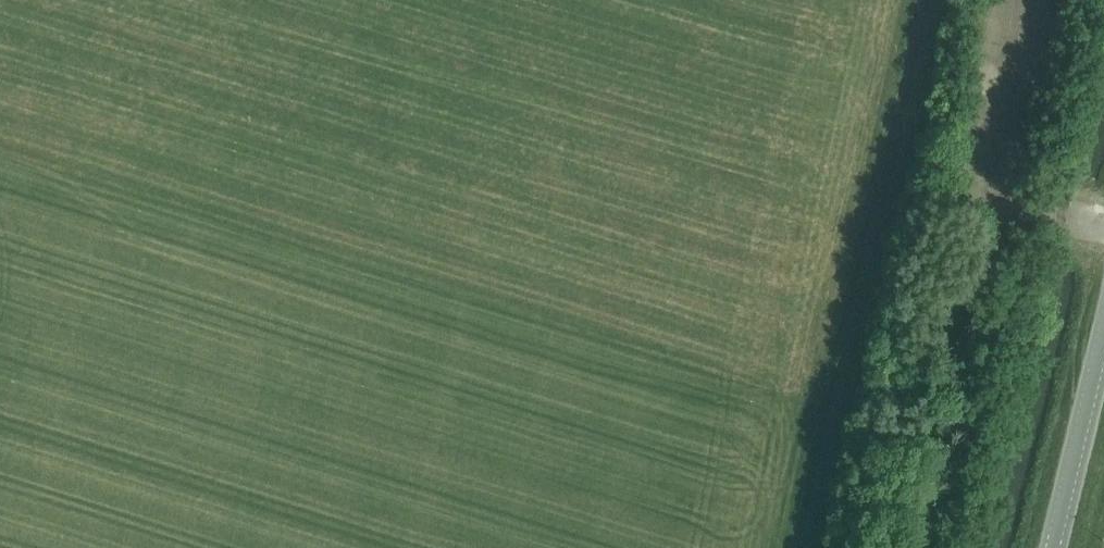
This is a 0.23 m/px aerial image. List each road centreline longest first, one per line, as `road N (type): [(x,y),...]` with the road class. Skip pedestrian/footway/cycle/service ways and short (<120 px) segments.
road 1 (tertiary): [(1054,547),(1103,340)]

